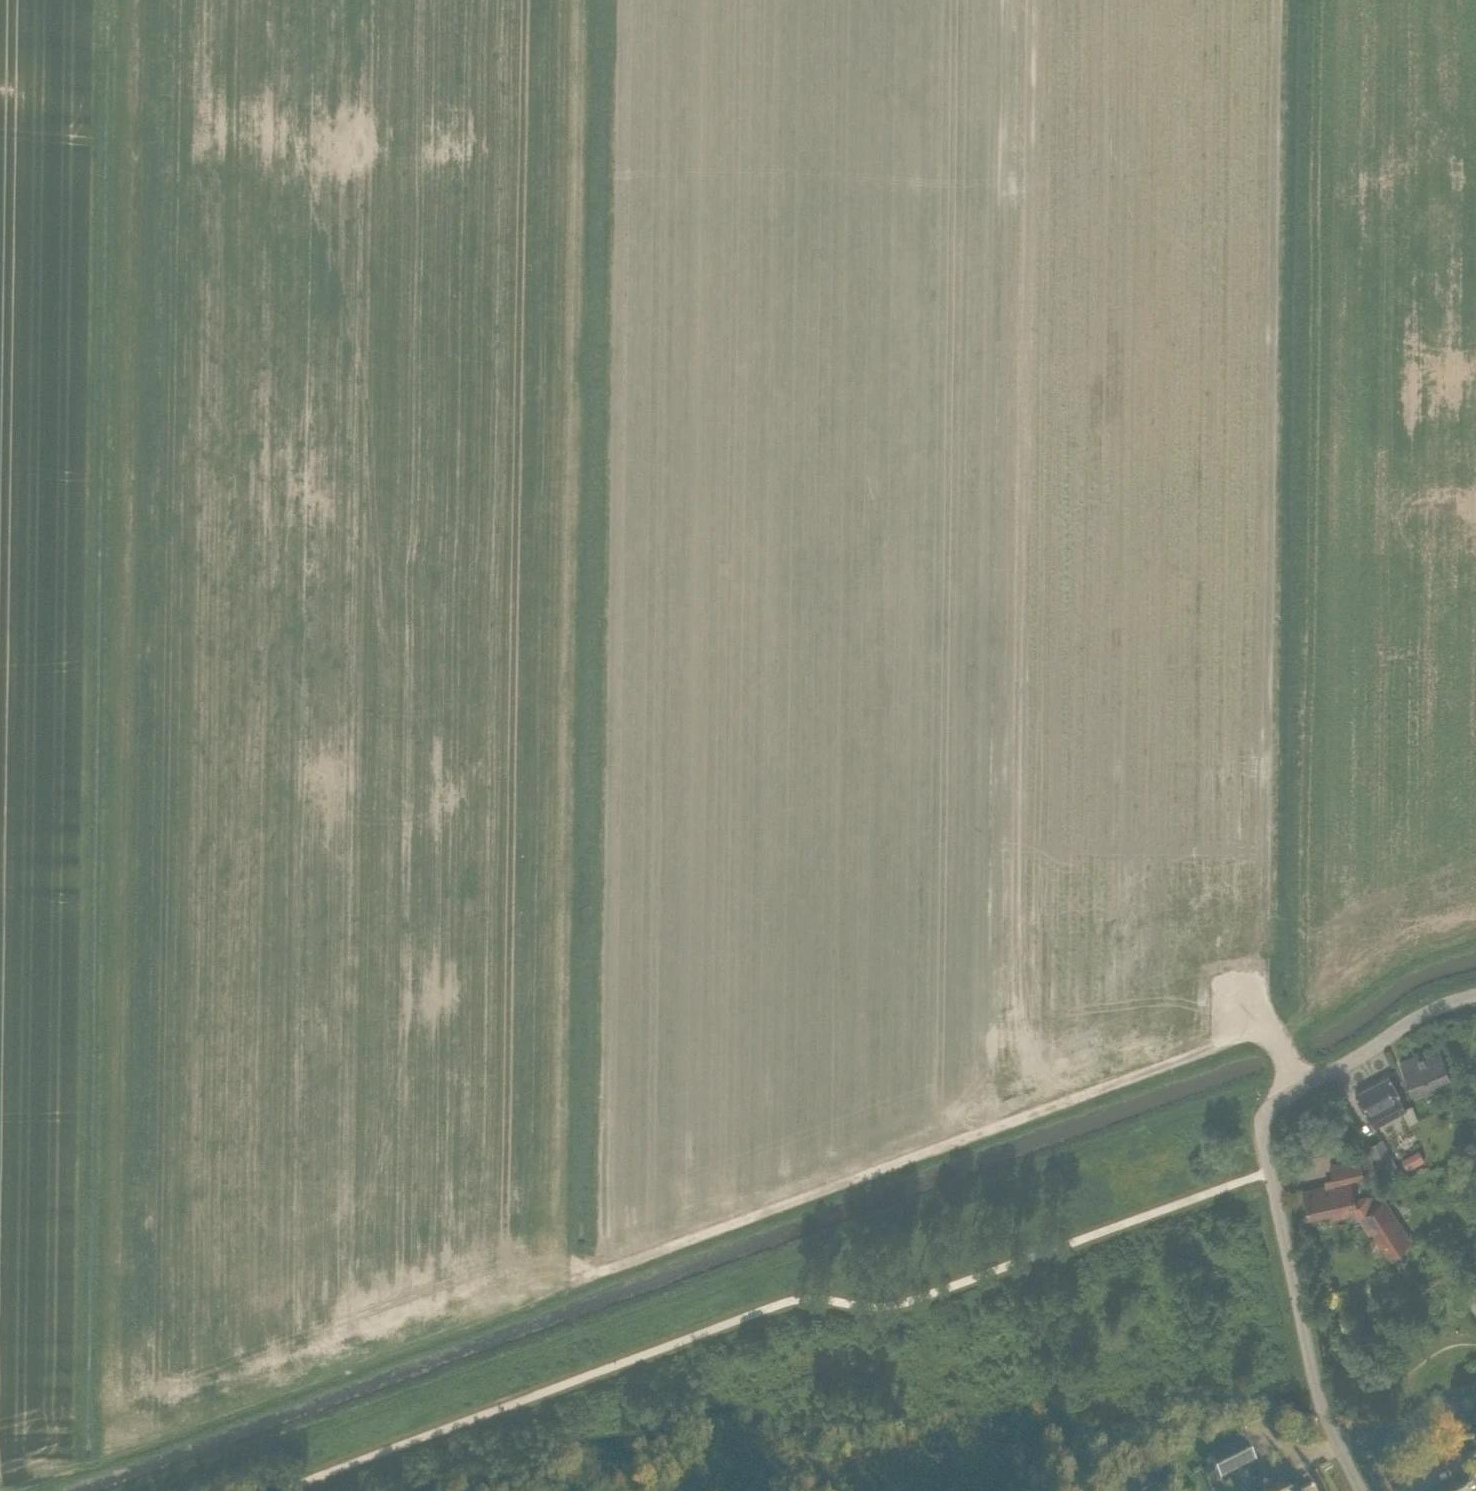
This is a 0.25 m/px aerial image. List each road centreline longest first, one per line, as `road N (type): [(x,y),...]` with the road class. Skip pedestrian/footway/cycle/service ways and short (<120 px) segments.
road 1 (residential): [(1360,1490),(1316,1394),(1263,1121),(1275,1103),(1430,1010),(1475,995)]

